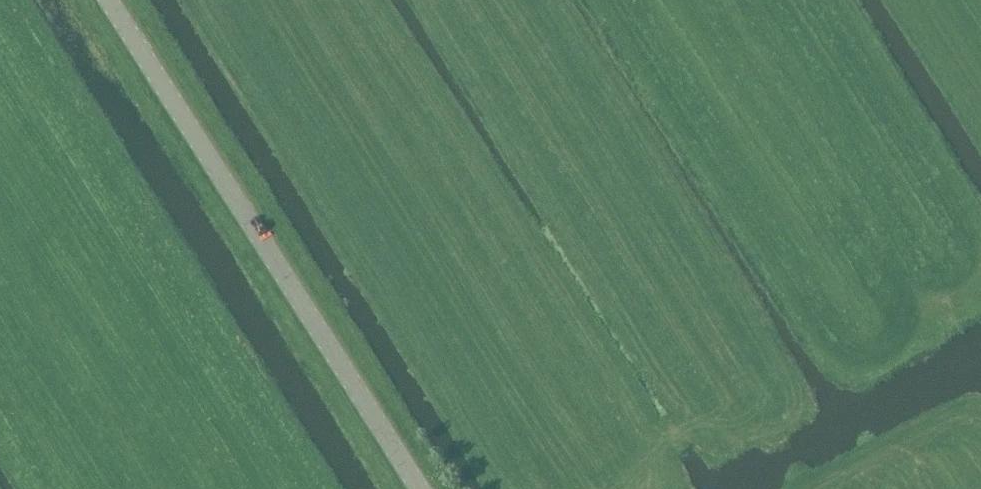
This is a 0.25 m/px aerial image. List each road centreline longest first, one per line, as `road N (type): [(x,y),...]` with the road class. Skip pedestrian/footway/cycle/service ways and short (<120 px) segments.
road 1 (unclassified): [(419,488),(107,0)]

